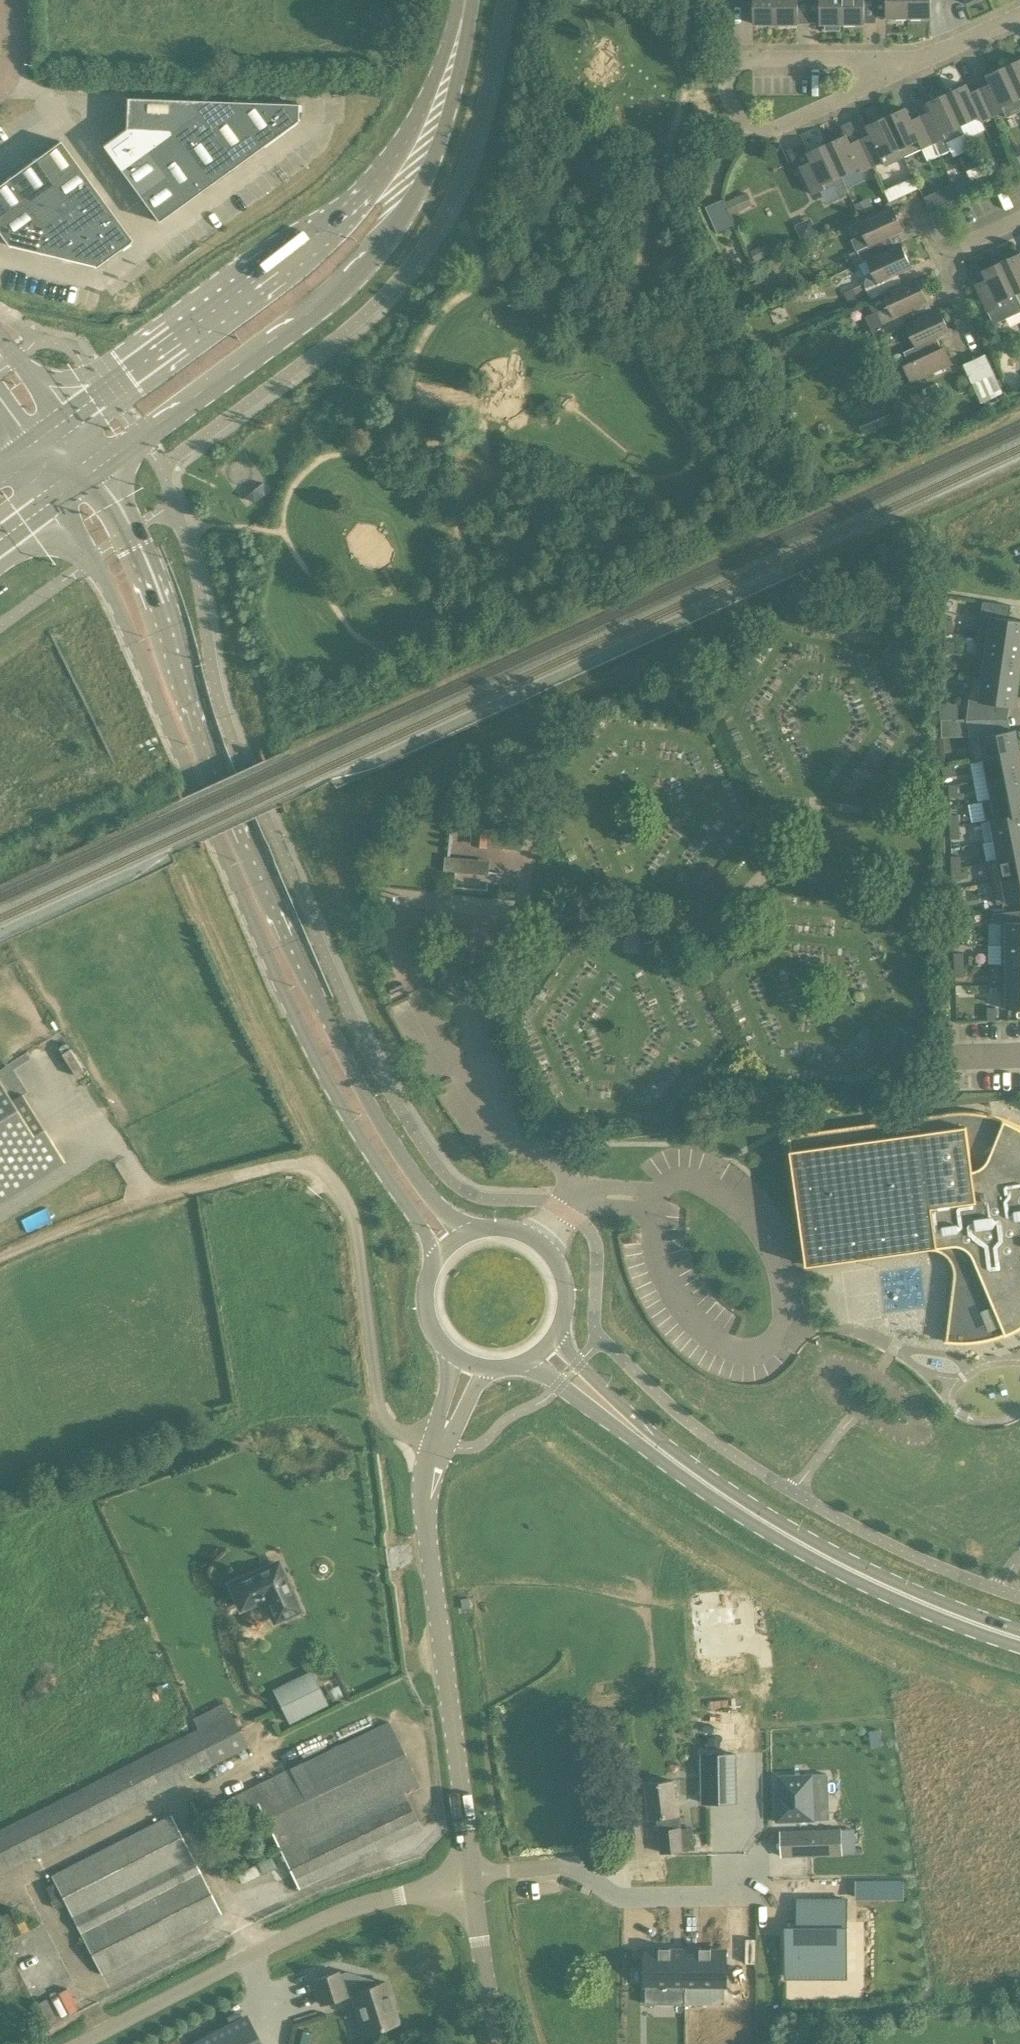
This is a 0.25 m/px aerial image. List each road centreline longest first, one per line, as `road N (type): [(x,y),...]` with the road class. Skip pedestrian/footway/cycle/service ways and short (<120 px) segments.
road 1 (secondary): [(467,1233),(412,1172),(336,1036),(203,743),(160,598),(99,469)]
road 2 (secondary): [(60,497),(152,686),(283,995),(340,1103),(437,1257)]
road 3 (secondary): [(528,1361),(793,1548),(1019,1646)]
road 4 (secondary): [(1019,1629),(834,1552),(710,1477),(654,1435),(555,1335)]
road 5 (secondary): [(99,469),(347,276),(417,179),(428,133)]
road 6 (secondary): [(428,133),(329,225),(63,422)]
road 7 (unclassified): [(472,1888),(425,1515),(439,1443)]
road 8 (unclassified): [(80,2043),(338,1913),(402,1895),(472,1888)]
road 9 (residential): [(907,62),(774,129),(743,126),(725,96),(729,70),(750,59),(875,58)]
road 10 (unclassified): [(502,2043),(472,1888)]
road 11 (secondary): [(428,133),(465,0)]
road 12 (residential): [(907,62),(1019,16)]

